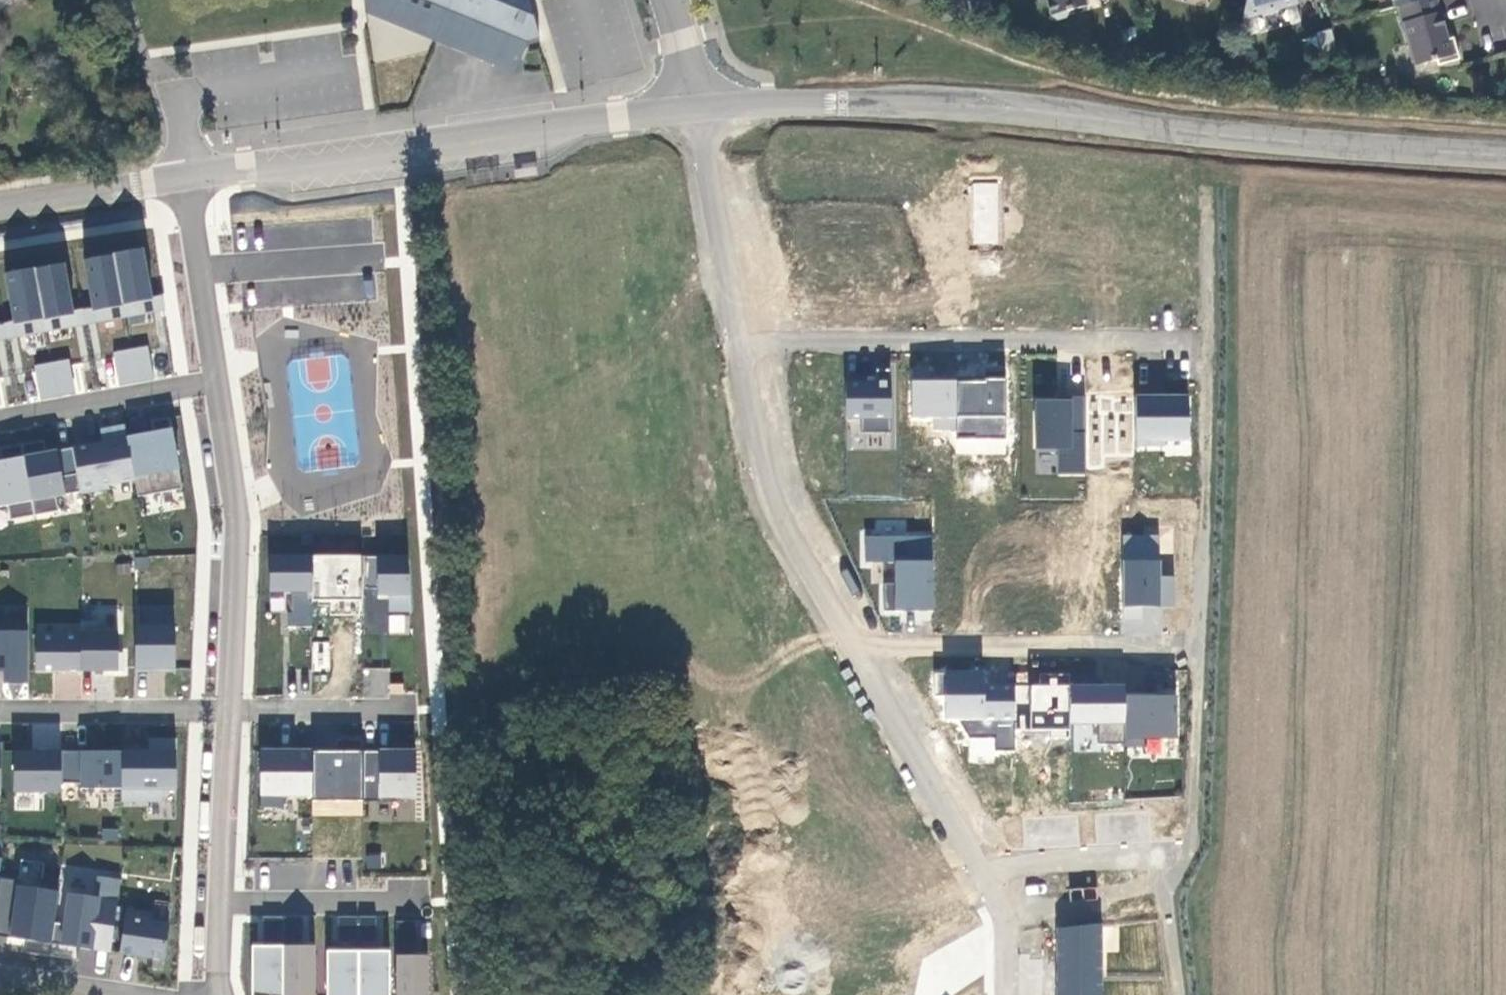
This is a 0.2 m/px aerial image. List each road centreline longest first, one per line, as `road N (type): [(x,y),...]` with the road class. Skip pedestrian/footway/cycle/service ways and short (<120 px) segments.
road 1 (tertiary): [(700,106),(963,106),(1213,135),(1471,151)]
road 2 (tertiary): [(195,178),(700,106)]
road 3 (residential): [(748,345),(1211,350)]
road 4 (residential): [(858,646),(997,888),(1009,928),(1009,994)]
road 5 (residential): [(858,646),(1195,643)]
road 6 (residential): [(228,709),(235,527),(214,380)]
road 7 (residential): [(782,514),(491,559)]
road 8 (residential): [(1489,941),(1482,660)]
road 9 (residential): [(1477,420),(1471,151)]
road 10 (residential): [(700,106),(748,345)]
road 11 (residential): [(1482,660),(1477,420)]
road 12 (residential): [(0,711),(228,709)]
road 13 (residential): [(1258,652),(1482,660)]
road 14 (residential): [(0,417),(214,380)]
road 15 (residential): [(1284,939),(1489,941)]
road 16 (residential): [(218,900),(421,900)]
road 17 (residential): [(214,380),(195,178)]
road 18 (tertiary): [(0,206),(195,178)]
road 19 (residential): [(228,709),(422,710)]
road 20 (residential): [(218,900),(228,709)]
road 21 (residential): [(748,345),(782,514)]
road 22 (residential): [(782,514),(858,646)]

